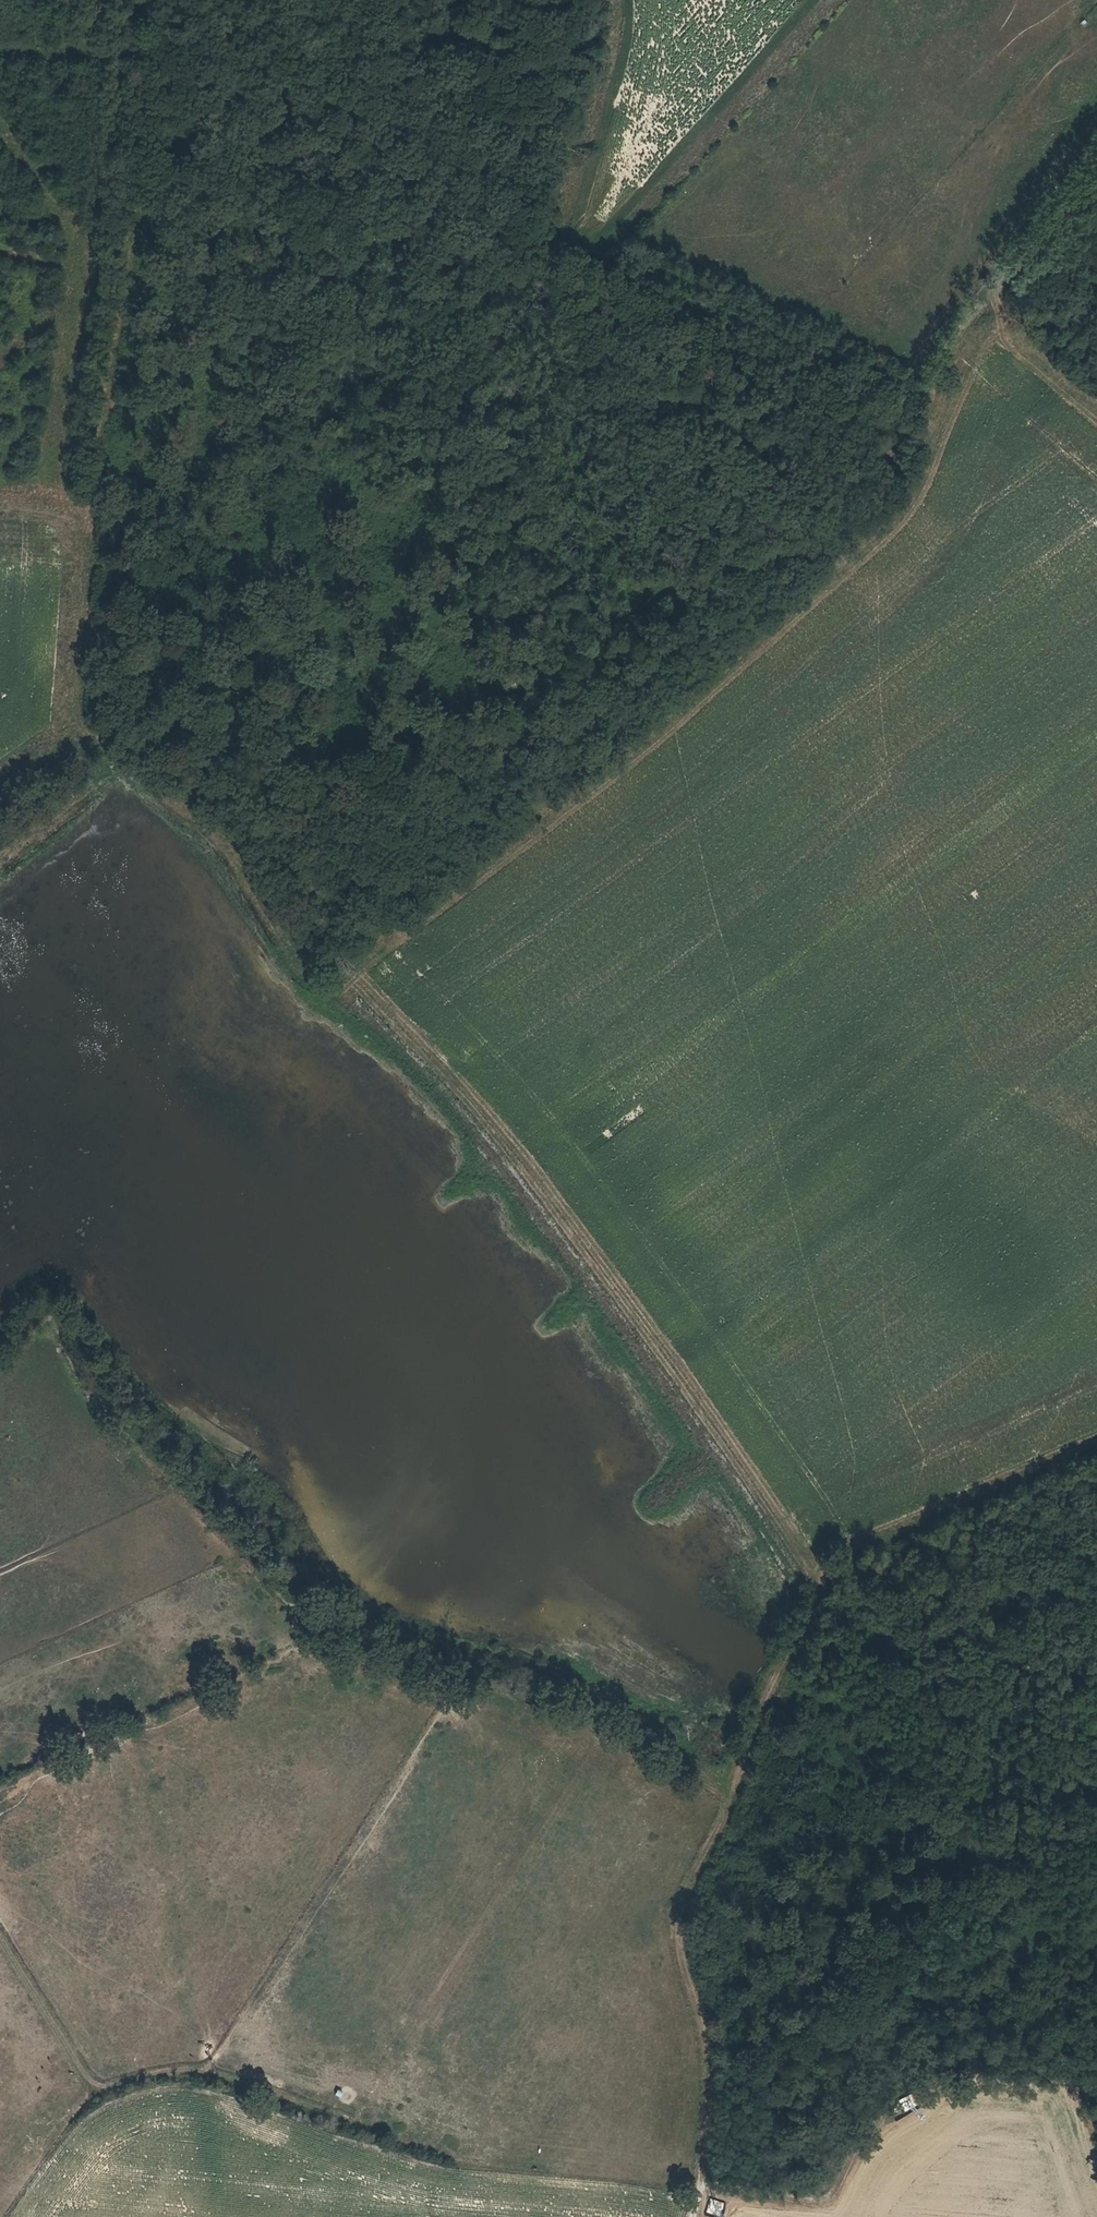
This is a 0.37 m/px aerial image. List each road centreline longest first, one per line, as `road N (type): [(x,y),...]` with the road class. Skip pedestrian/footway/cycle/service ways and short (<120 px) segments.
road 1 (track): [(692,2216),(709,2117),(707,2050),(678,1931),(681,1905),(819,1584)]

